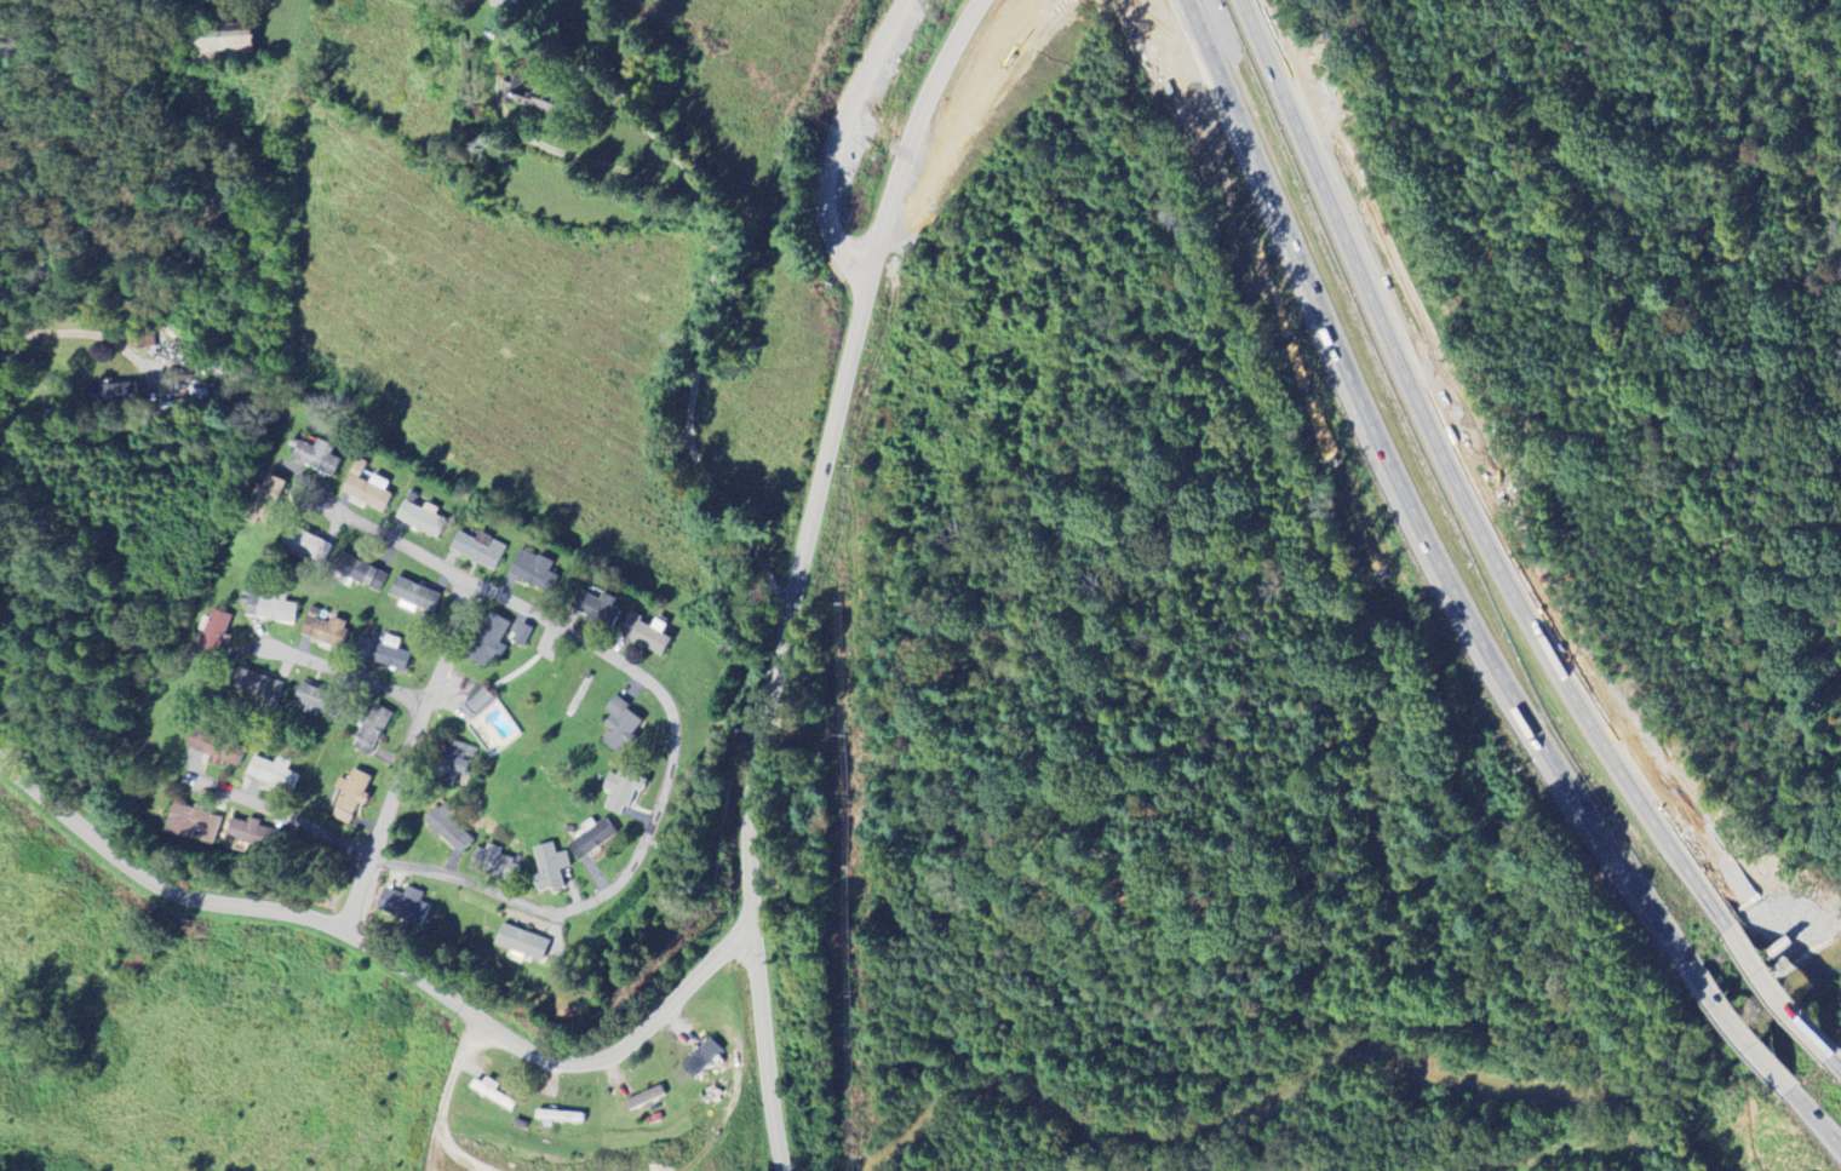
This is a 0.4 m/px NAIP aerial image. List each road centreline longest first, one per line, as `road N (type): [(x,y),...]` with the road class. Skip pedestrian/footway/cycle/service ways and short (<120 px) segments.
road 1 (motorway): [(1185,0),(1456,603),(1684,960)]
road 2 (motorway): [(1724,928),(1507,584),(1250,0)]
road 3 (tertiary): [(753,934),(751,817),(764,711),(879,277),(936,151),(1041,0)]
road 4 (tertiary): [(753,934),(732,943),(633,1041),(595,1062),(555,1063),(323,924),(195,901),(144,879),(0,762)]
road 5 (residential): [(366,856),(551,915),(612,885),(664,785),(675,746),(671,714),(604,656),(325,505)]
road 6 (residential): [(344,934),(470,585)]
road 7 (tertiary): [(782,1170),(753,934)]
road 8 (residential): [(366,856),(177,771)]
road 9 (residential): [(425,700),(263,649)]
road 10 (motorway): [(1829,1058),(1724,928)]
road 11 (motorway): [(1684,960),(1786,1087)]
road 12 (residential): [(918,0),(906,90),(919,136),(936,151)]

